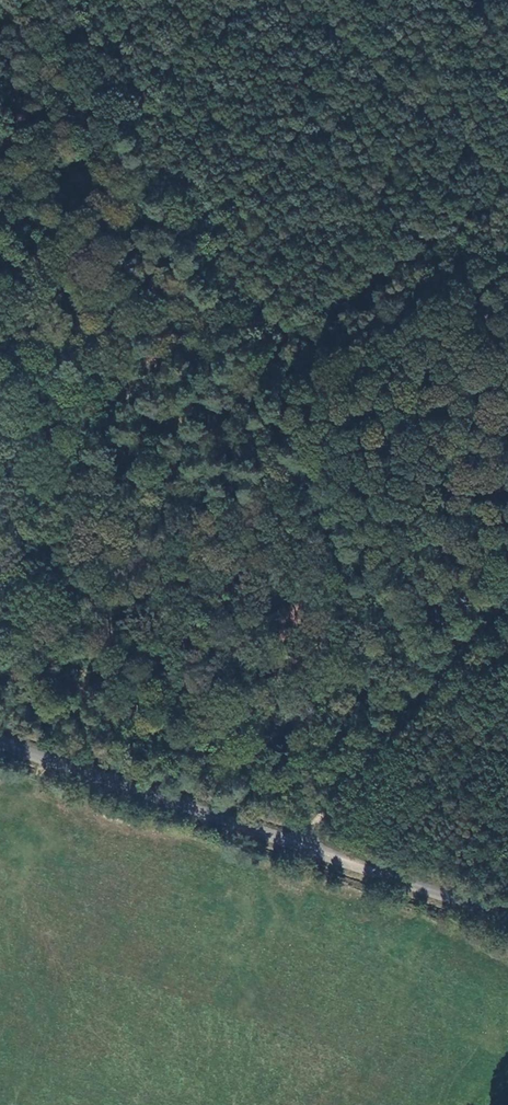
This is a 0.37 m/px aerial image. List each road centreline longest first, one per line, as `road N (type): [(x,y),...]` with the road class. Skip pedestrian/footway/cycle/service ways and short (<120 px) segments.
road 1 (tertiary): [(507,918),(0,743)]
road 2 (track): [(294,409),(493,629)]
road 3 (track): [(493,629),(299,845)]

